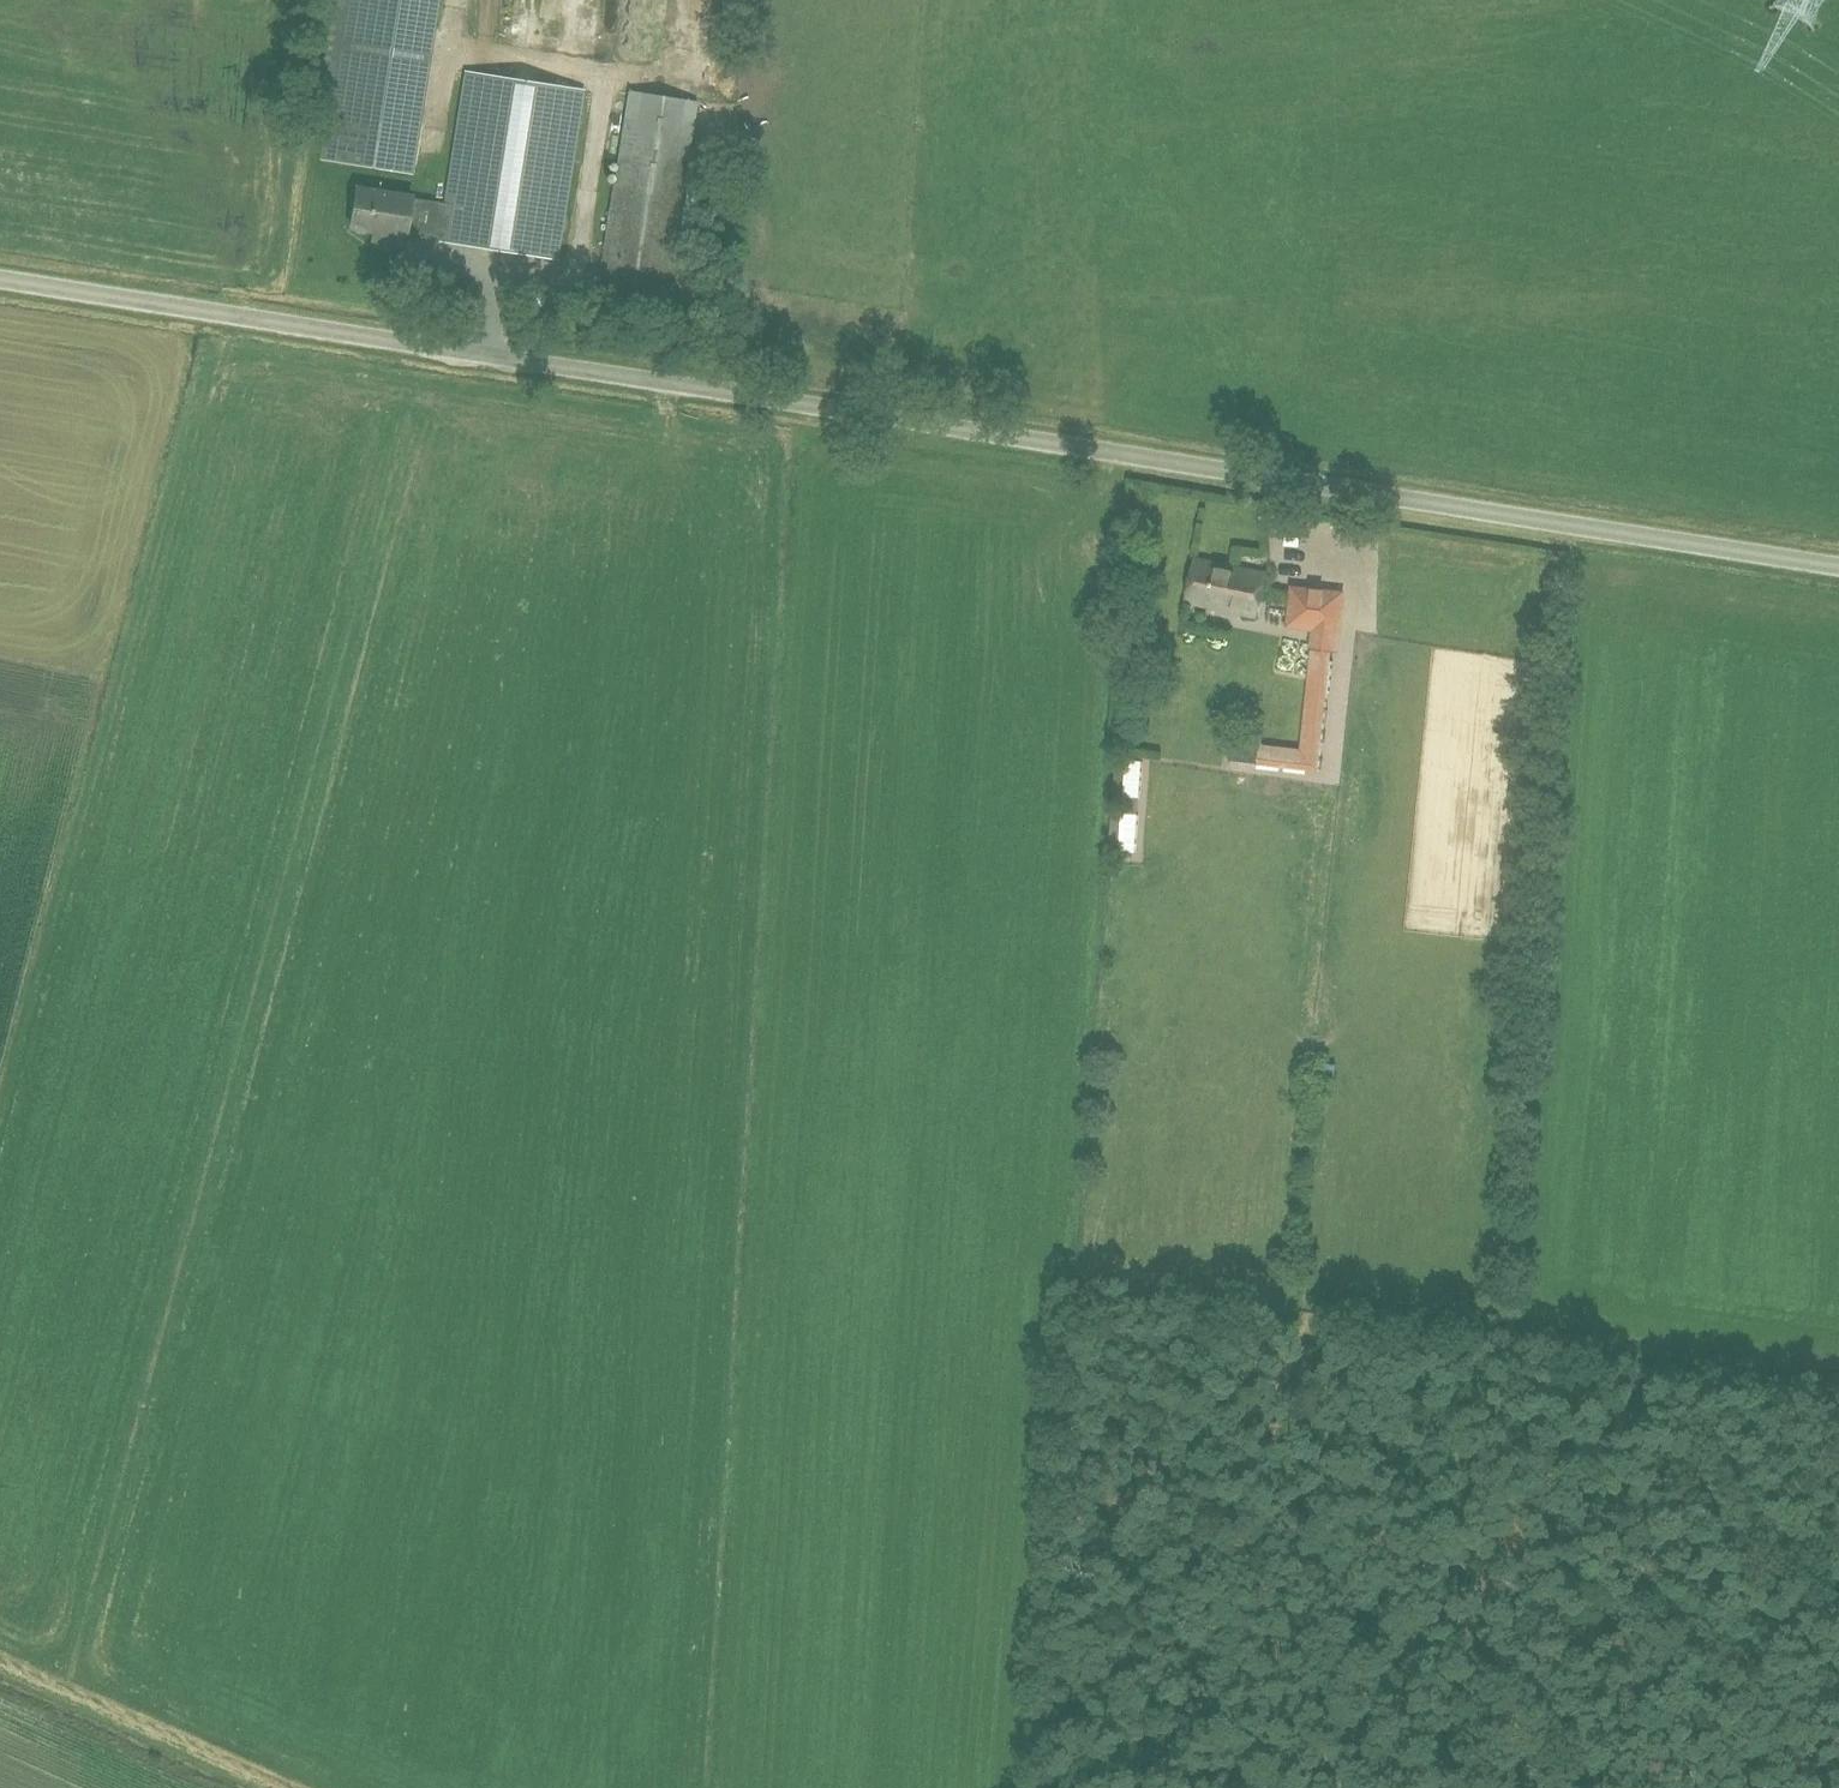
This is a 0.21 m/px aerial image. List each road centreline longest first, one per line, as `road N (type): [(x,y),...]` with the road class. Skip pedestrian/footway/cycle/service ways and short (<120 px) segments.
road 1 (unclassified): [(1838,566),(0,279)]

